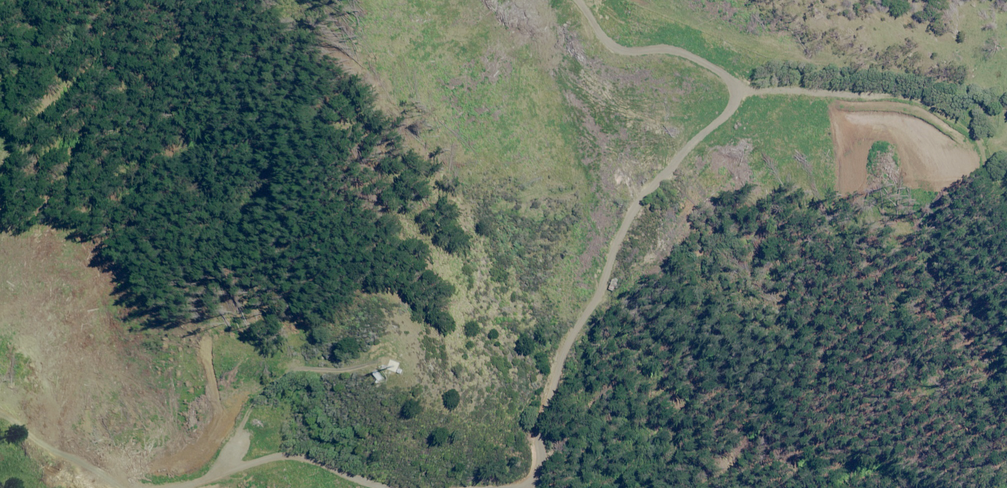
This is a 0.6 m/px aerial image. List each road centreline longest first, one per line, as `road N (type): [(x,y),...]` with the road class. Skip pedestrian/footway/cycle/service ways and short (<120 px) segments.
road 1 (track): [(742,91),(651,184),(626,227),(541,409),(543,483),(502,487)]
road 2 (track): [(1006,262),(958,202),(935,122),(886,103),(742,91)]
road 3 (track): [(396,487),(288,455),(182,487)]
road 4 (track): [(742,91),(707,59),(659,41),(592,0)]
road 5 (track): [(131,487),(0,416)]

